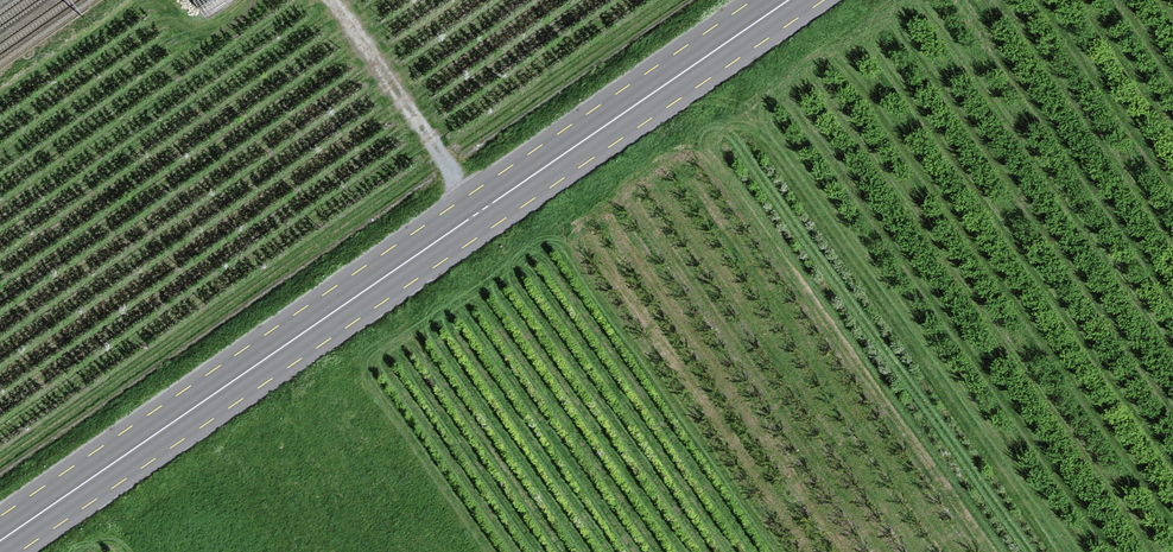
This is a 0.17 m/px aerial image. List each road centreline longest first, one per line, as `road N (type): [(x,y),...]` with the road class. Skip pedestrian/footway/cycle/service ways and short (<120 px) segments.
road 1 (primary): [(0,551),(808,0)]
road 2 (primary): [(763,0),(0,527)]

